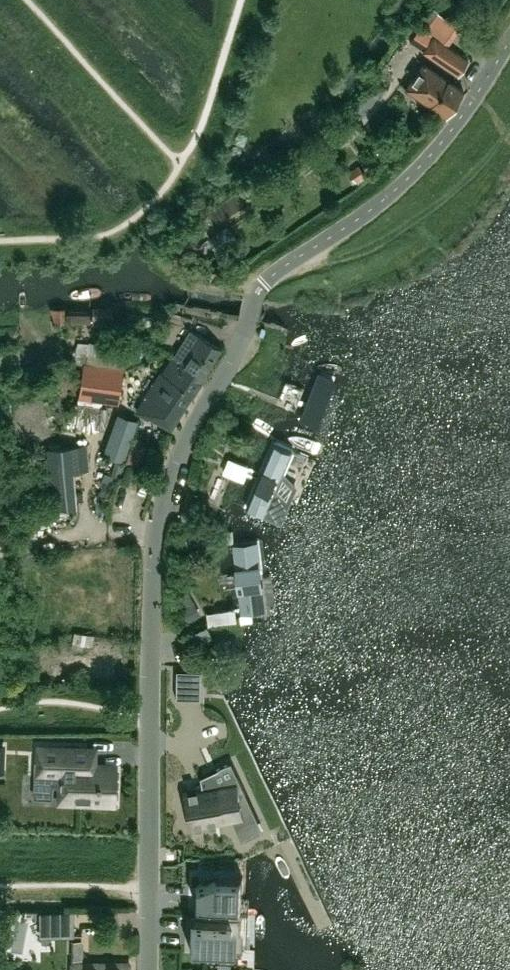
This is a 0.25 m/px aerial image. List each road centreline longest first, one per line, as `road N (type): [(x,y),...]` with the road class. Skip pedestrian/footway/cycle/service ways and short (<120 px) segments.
road 1 (unclassified): [(148,969),(154,563),(178,444),(236,355),(262,285),(416,163),(509,25)]

